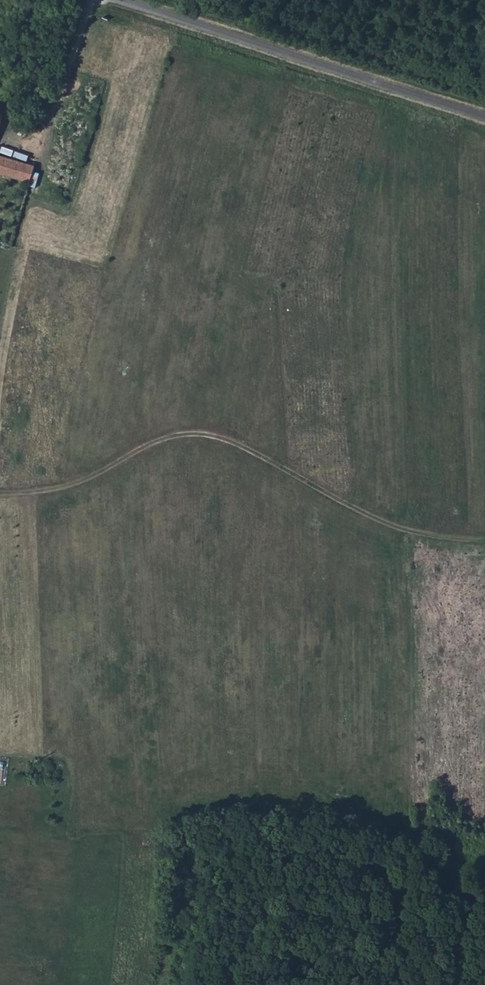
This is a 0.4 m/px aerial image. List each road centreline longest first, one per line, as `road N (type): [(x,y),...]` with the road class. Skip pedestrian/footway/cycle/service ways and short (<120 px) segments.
road 1 (track): [(0,495),(82,483),(166,438),(191,434),(223,439),(381,521),(484,538)]
road 2 (unclassified): [(484,120),(123,0)]

